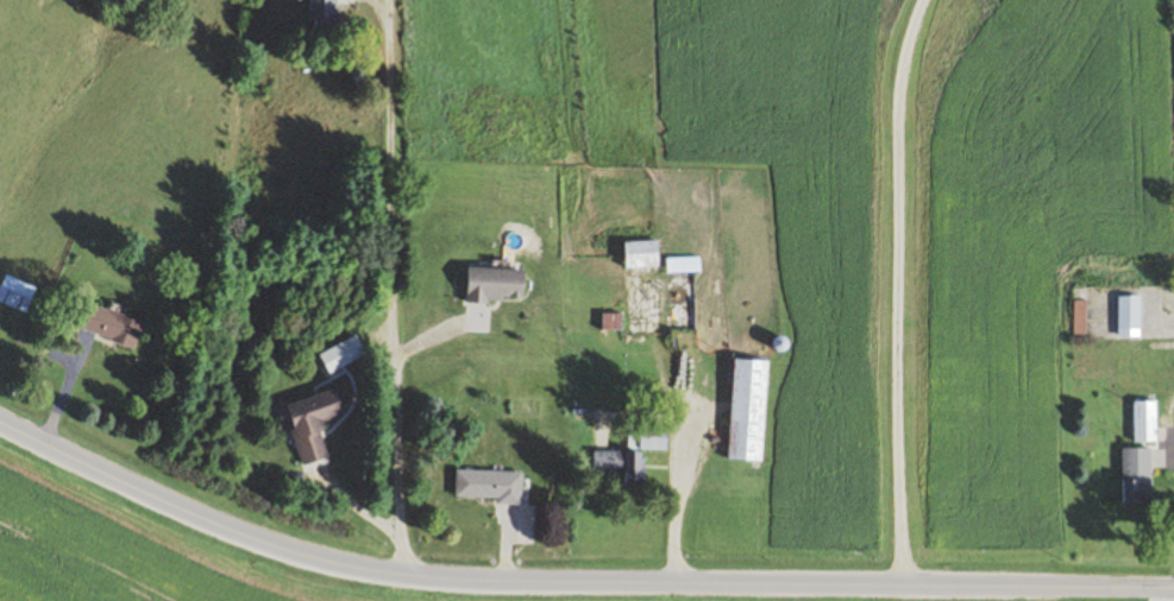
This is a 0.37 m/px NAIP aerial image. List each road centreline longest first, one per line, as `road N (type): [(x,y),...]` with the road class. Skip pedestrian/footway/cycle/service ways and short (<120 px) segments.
road 1 (secondary): [(0,421),(201,518),(289,551),(408,575),(1173,588)]
road 2 (residential): [(408,575),(382,6)]

